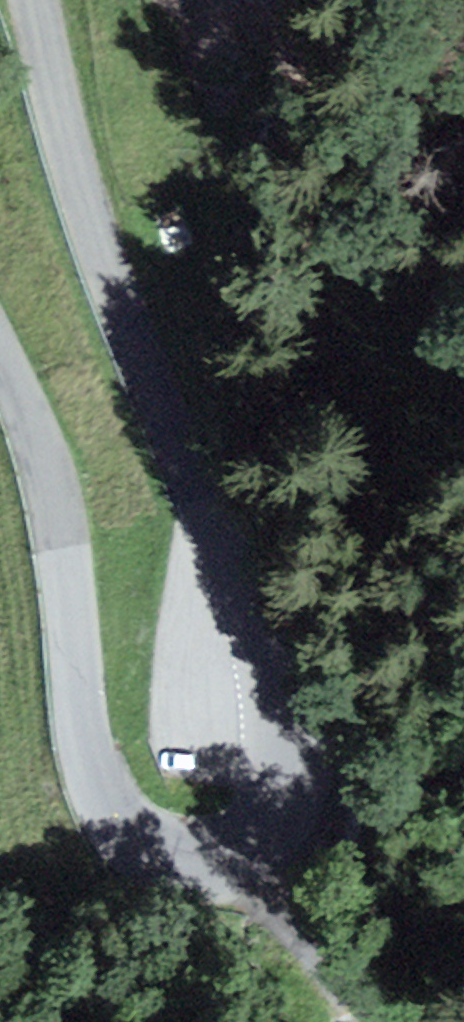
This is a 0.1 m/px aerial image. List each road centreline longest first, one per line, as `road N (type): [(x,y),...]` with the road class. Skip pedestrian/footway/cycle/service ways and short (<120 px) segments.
road 1 (tertiary): [(0,355),(38,445),(65,540),(83,727),(108,808),(144,850),(190,868),(274,855),(312,813),(317,759),(293,683),(143,358),(33,0)]
road 2 (track): [(230,867),(356,1021)]

